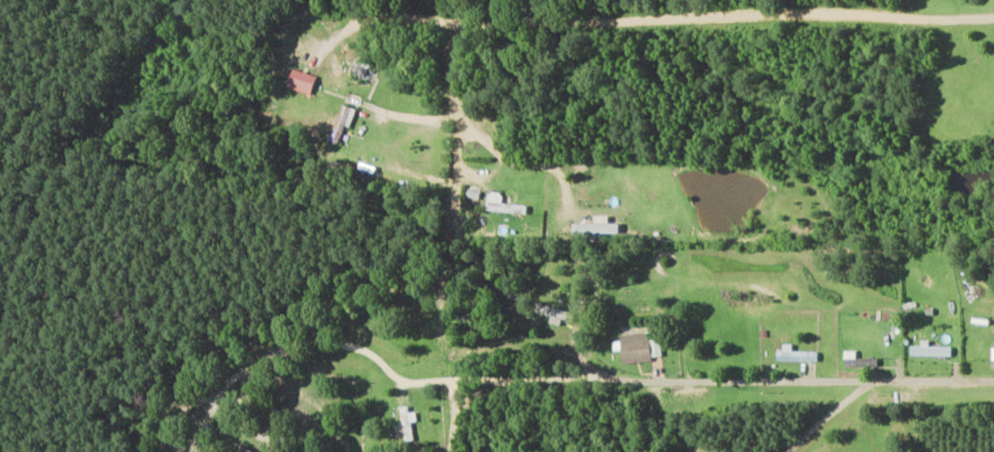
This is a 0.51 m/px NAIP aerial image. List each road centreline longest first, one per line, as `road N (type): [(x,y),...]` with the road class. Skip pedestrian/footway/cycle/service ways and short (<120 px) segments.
road 1 (residential): [(410,382),(585,375),(993,381)]
road 2 (residential): [(468,22),(993,17)]

